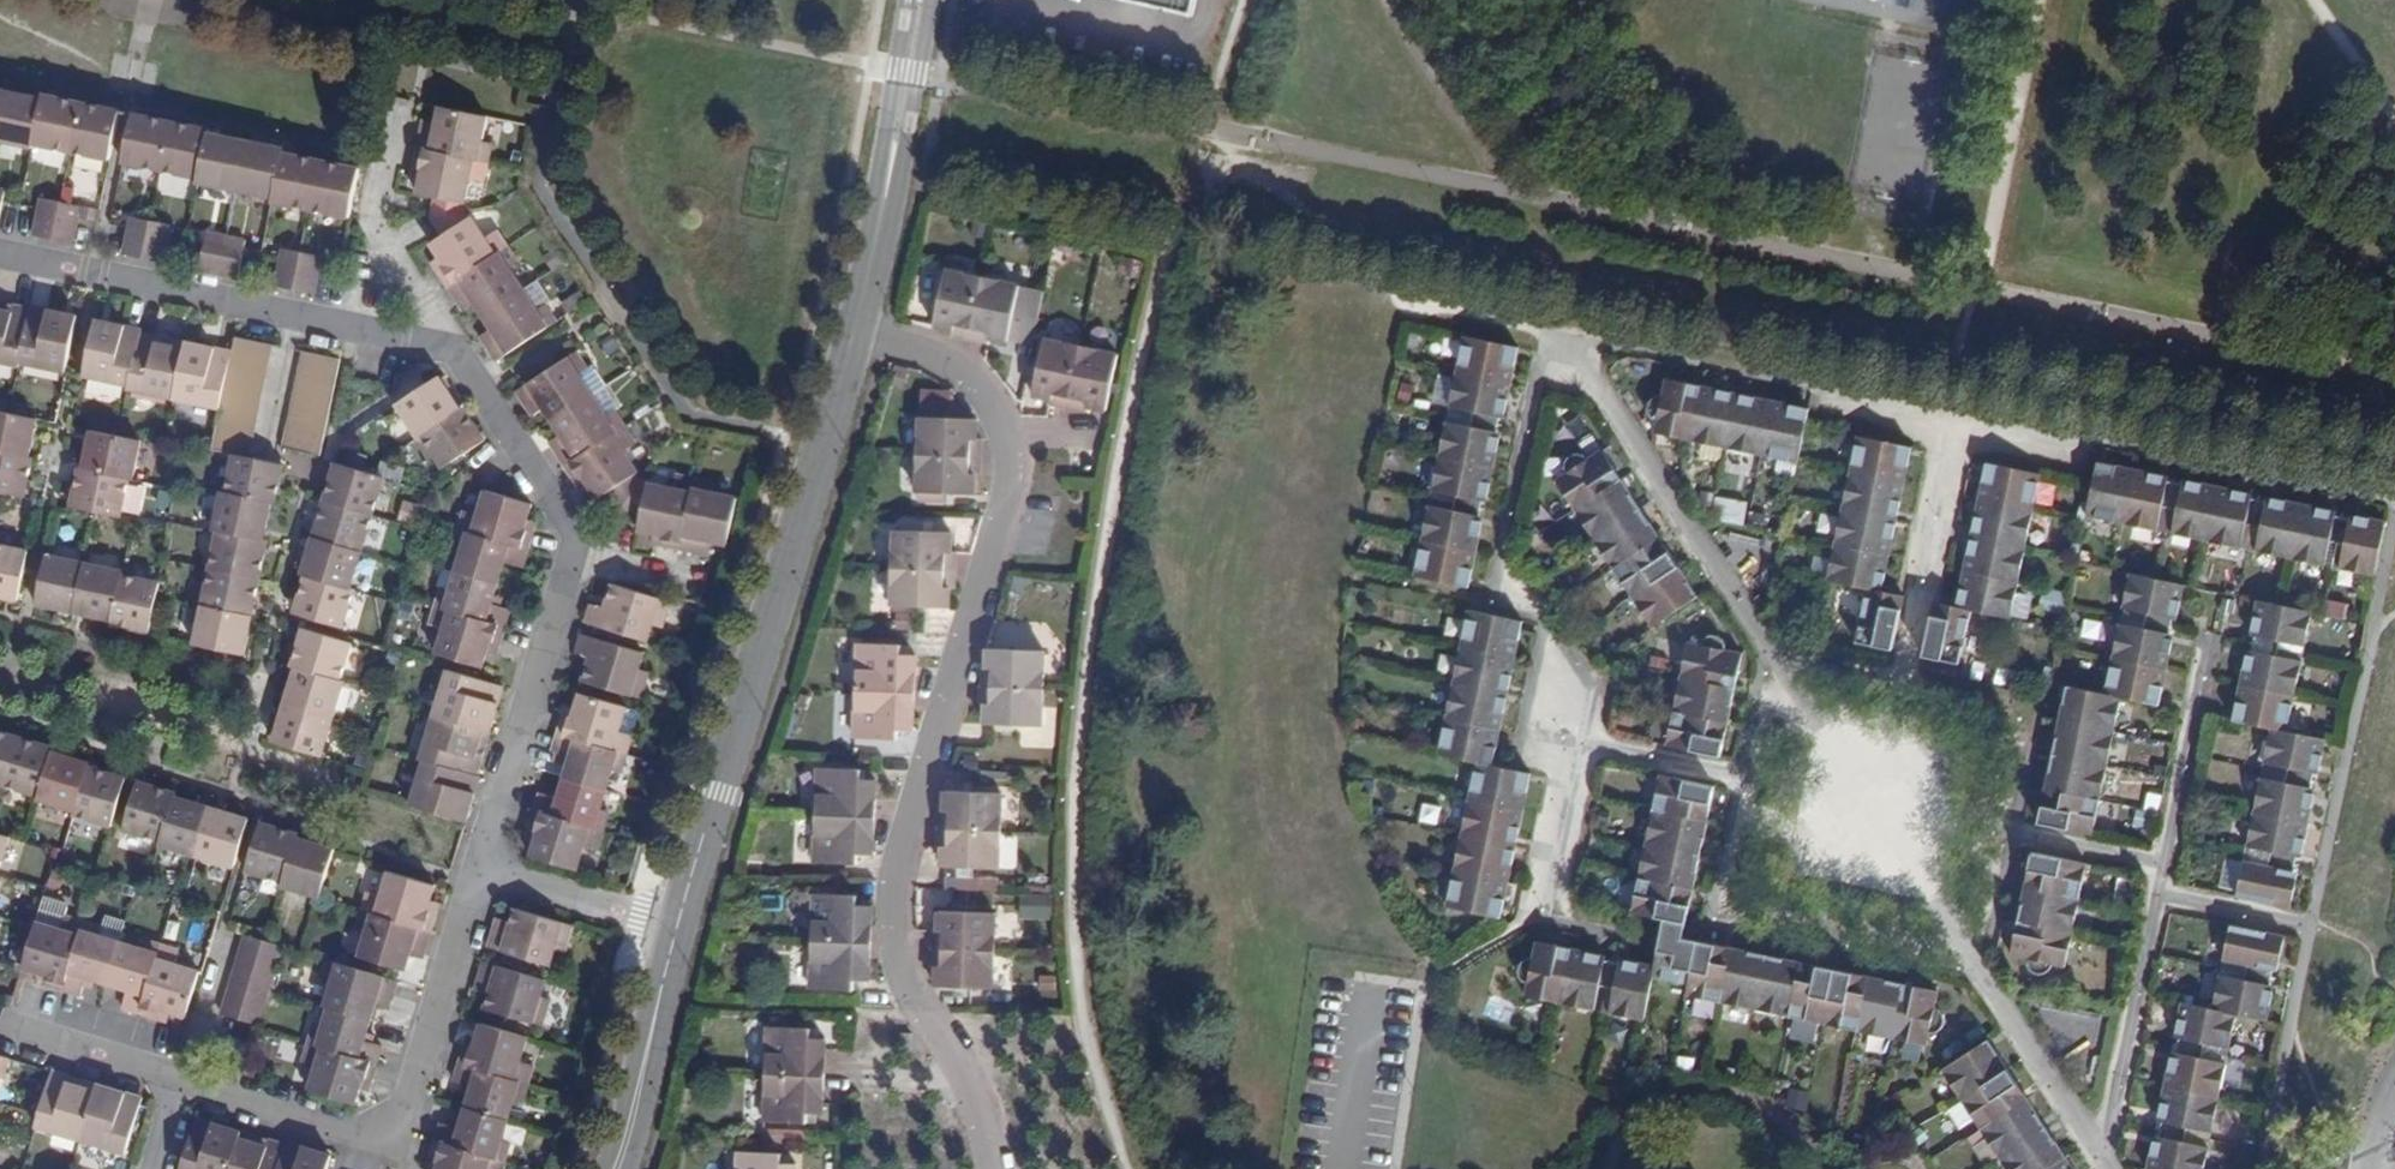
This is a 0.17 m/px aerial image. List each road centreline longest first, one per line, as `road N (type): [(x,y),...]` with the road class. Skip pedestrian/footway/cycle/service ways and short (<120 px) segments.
road 1 (residential): [(1577,347),(2104,1159)]
road 2 (residential): [(990,1168),(973,1098),(901,957),(893,910),(908,822),(1004,499),(1004,428),(983,391),(952,362),(855,330)]
road 3 (residential): [(1577,347),(1549,339),(1509,541),(1592,691),(1549,903),(1510,928)]
road 4 (residential): [(855,330),(677,926)]
road 5 (residential): [(482,872),(577,537),(458,352)]
road 6 (residential): [(2212,612),(2104,1159)]
road 7 (residential): [(181,1080),(400,1146),(482,872)]
road 8 (residential): [(458,352),(0,257)]
road 9 (residential): [(916,0),(855,330)]
road 10 (residential): [(458,352),(372,228),(397,114)]
road 11 (residential): [(677,926),(616,1168)]
road 12 (residential): [(482,872),(677,926)]
road 13 (residential): [(0,1018),(181,1080)]

